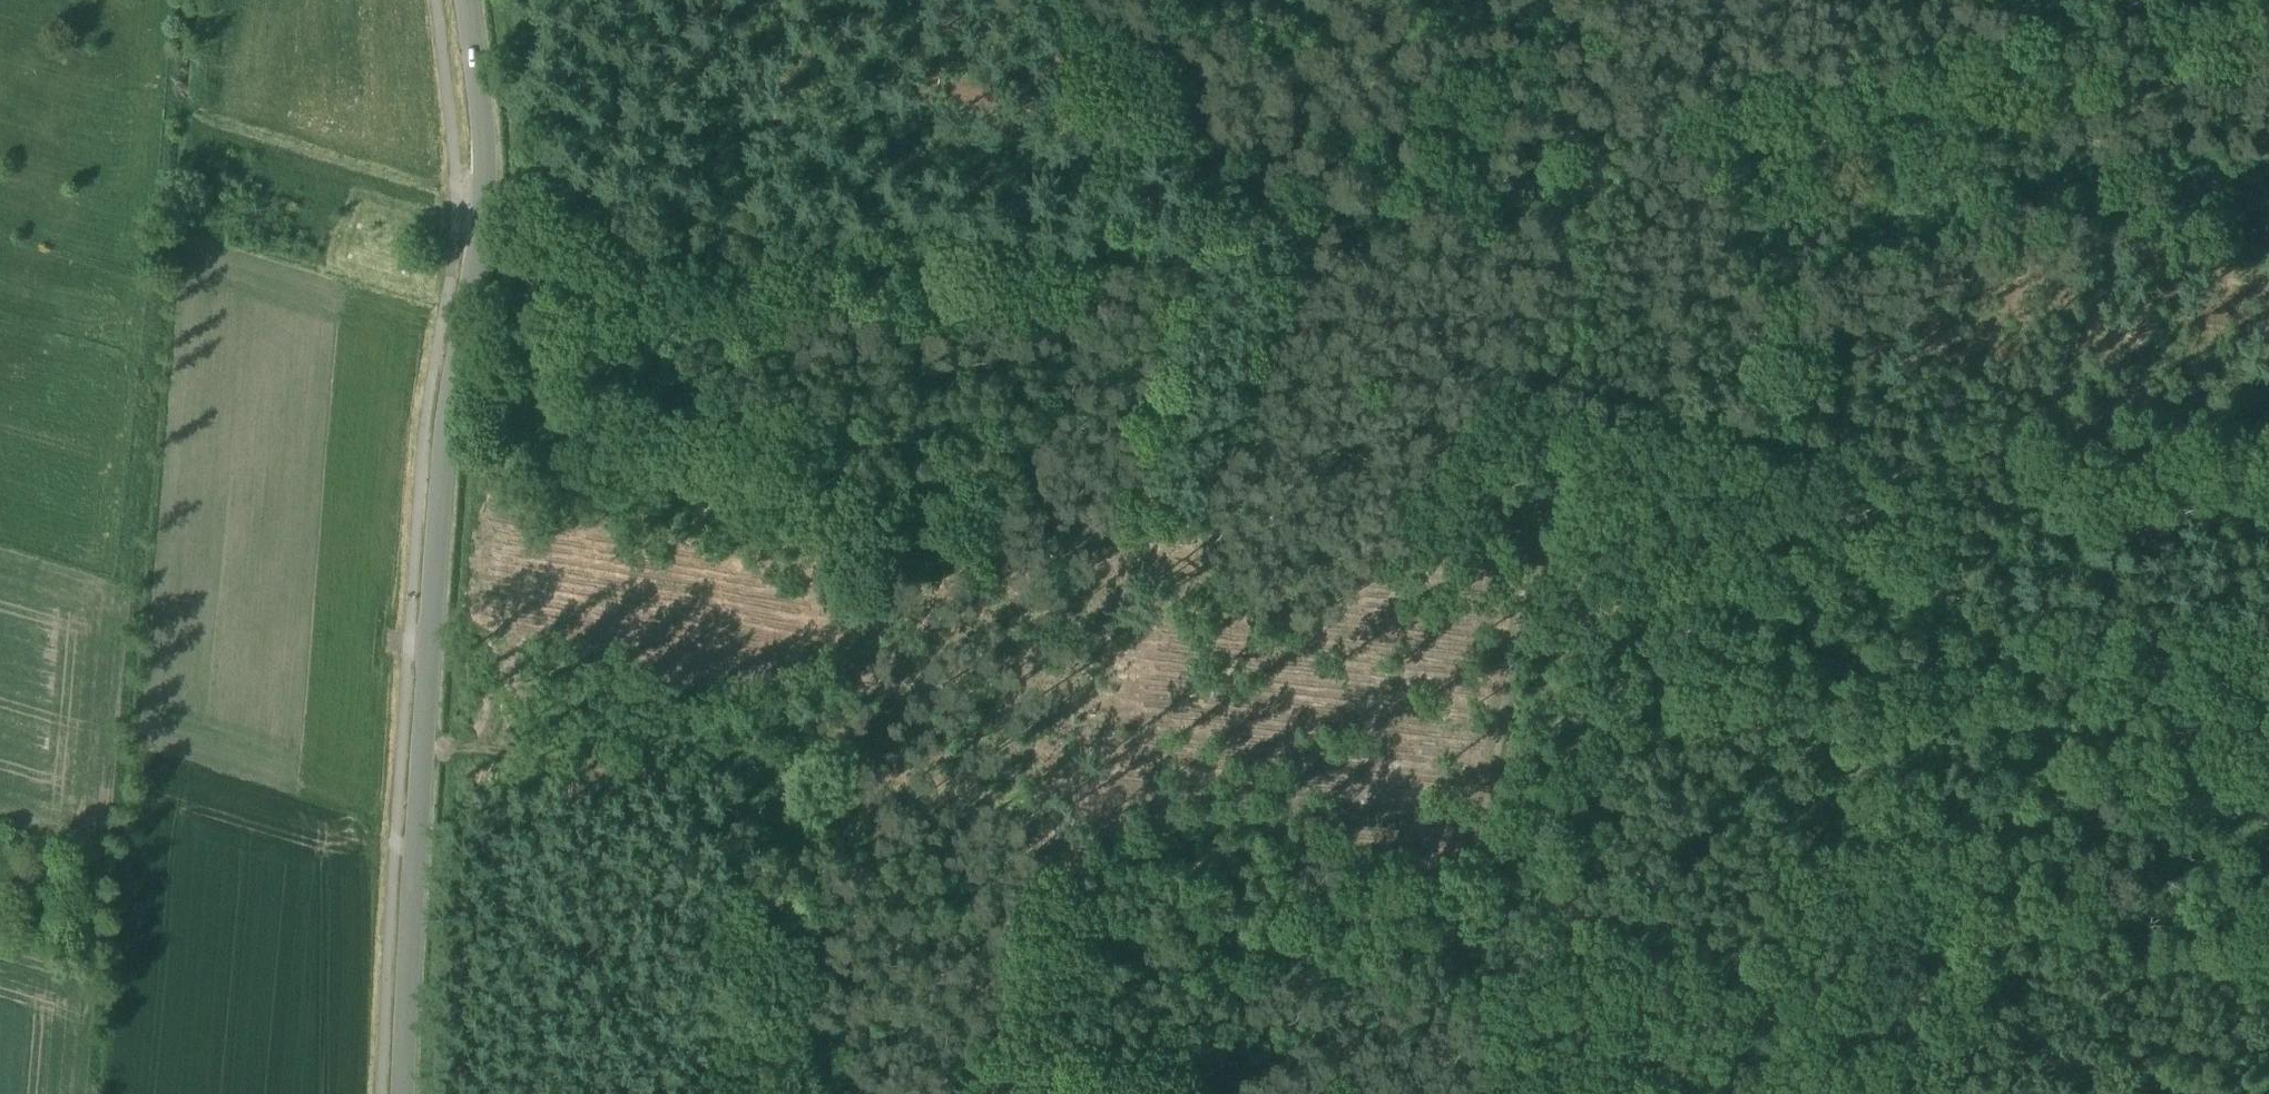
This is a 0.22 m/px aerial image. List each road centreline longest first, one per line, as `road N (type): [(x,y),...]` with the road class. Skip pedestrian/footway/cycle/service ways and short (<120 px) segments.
road 1 (track): [(1436,1093),(1617,63),(1615,0)]
road 2 (unclassified): [(468,0),(489,162),(482,259),(444,445),(401,1093)]

